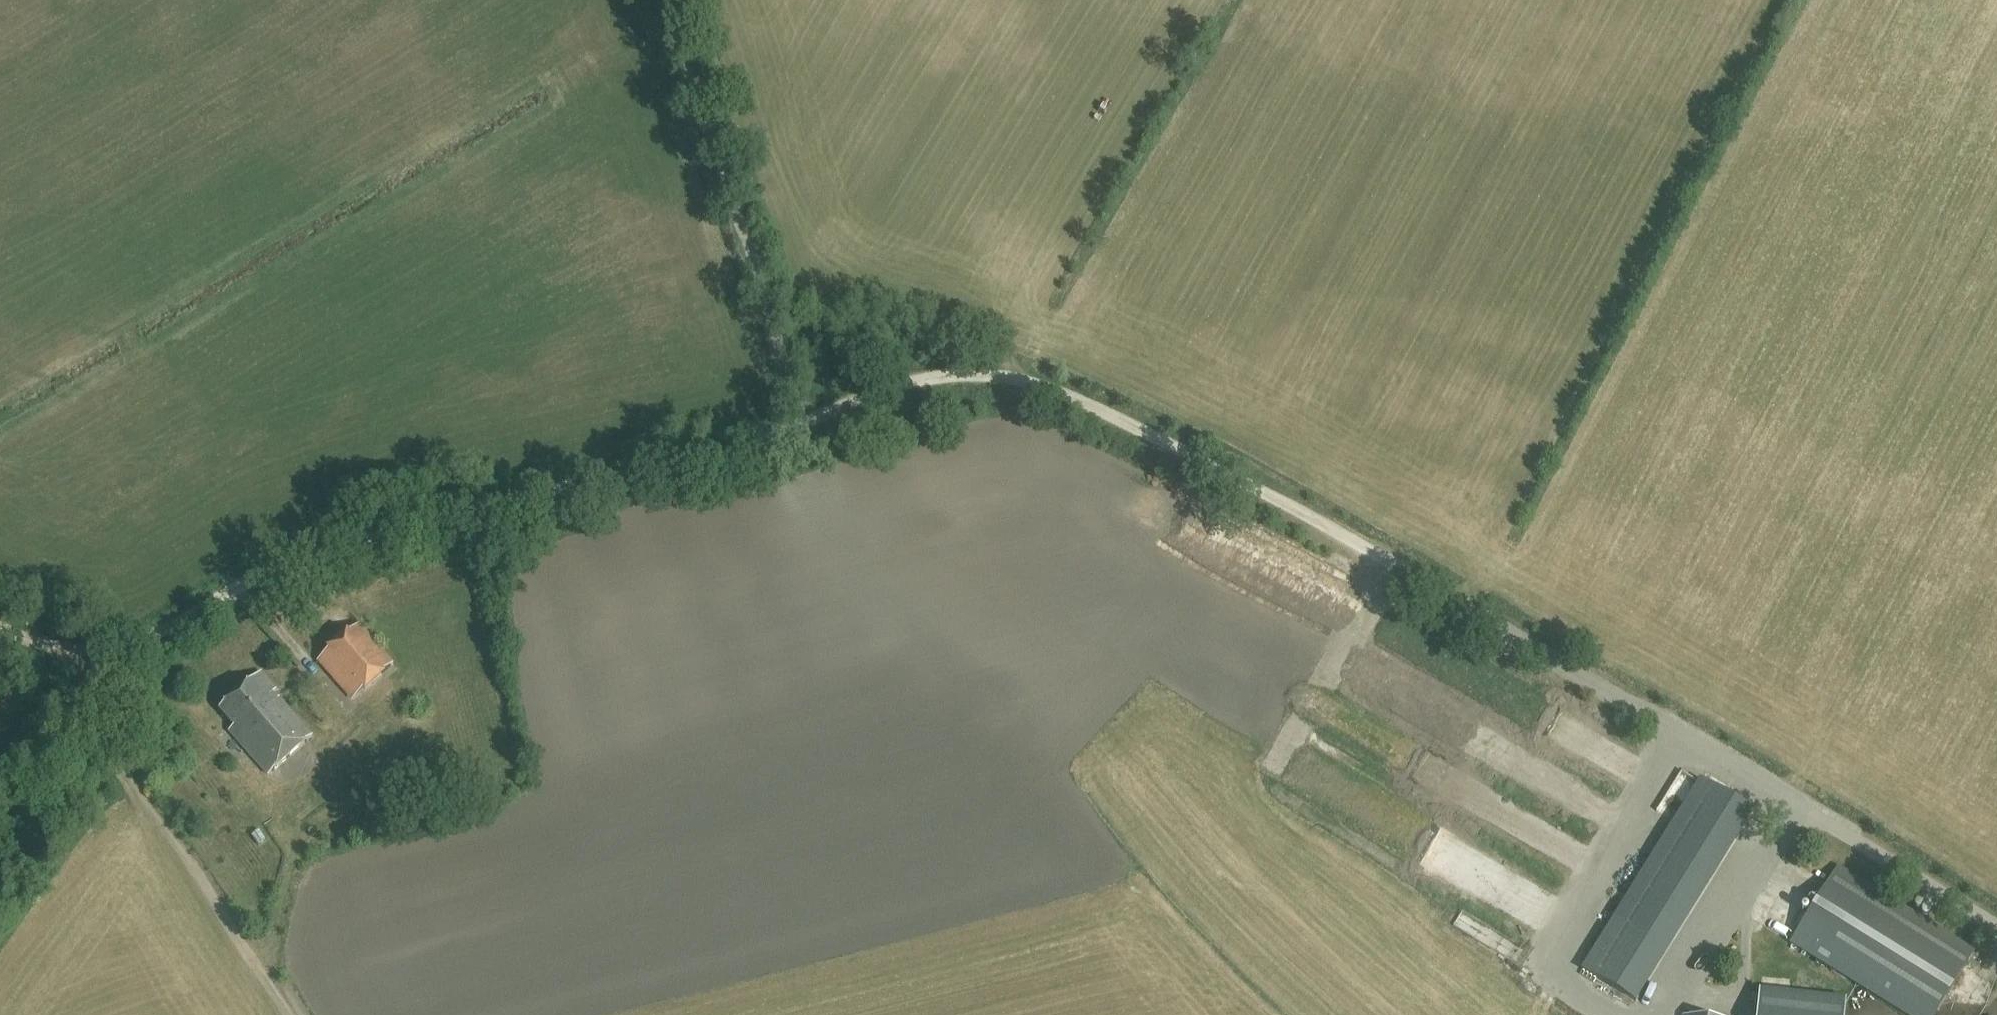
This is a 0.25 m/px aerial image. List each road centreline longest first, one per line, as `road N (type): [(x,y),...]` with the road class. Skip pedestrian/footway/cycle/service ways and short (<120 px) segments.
road 1 (track): [(799,425),(857,396),(948,373),(1033,380),(1074,395),(1231,474),(1790,799)]
road 2 (track): [(175,625),(283,565),(497,503),(768,441),(799,425)]
road 3 (track): [(799,425),(755,265),(662,0)]
road 4 (track): [(291,1014),(101,726)]
road 5 (unclassified): [(1996,927),(1790,799)]
road 6 (track): [(0,630),(105,649),(175,625)]
road 7 (track): [(0,823),(101,726)]
road 8 (track): [(101,726),(129,677),(175,625)]

